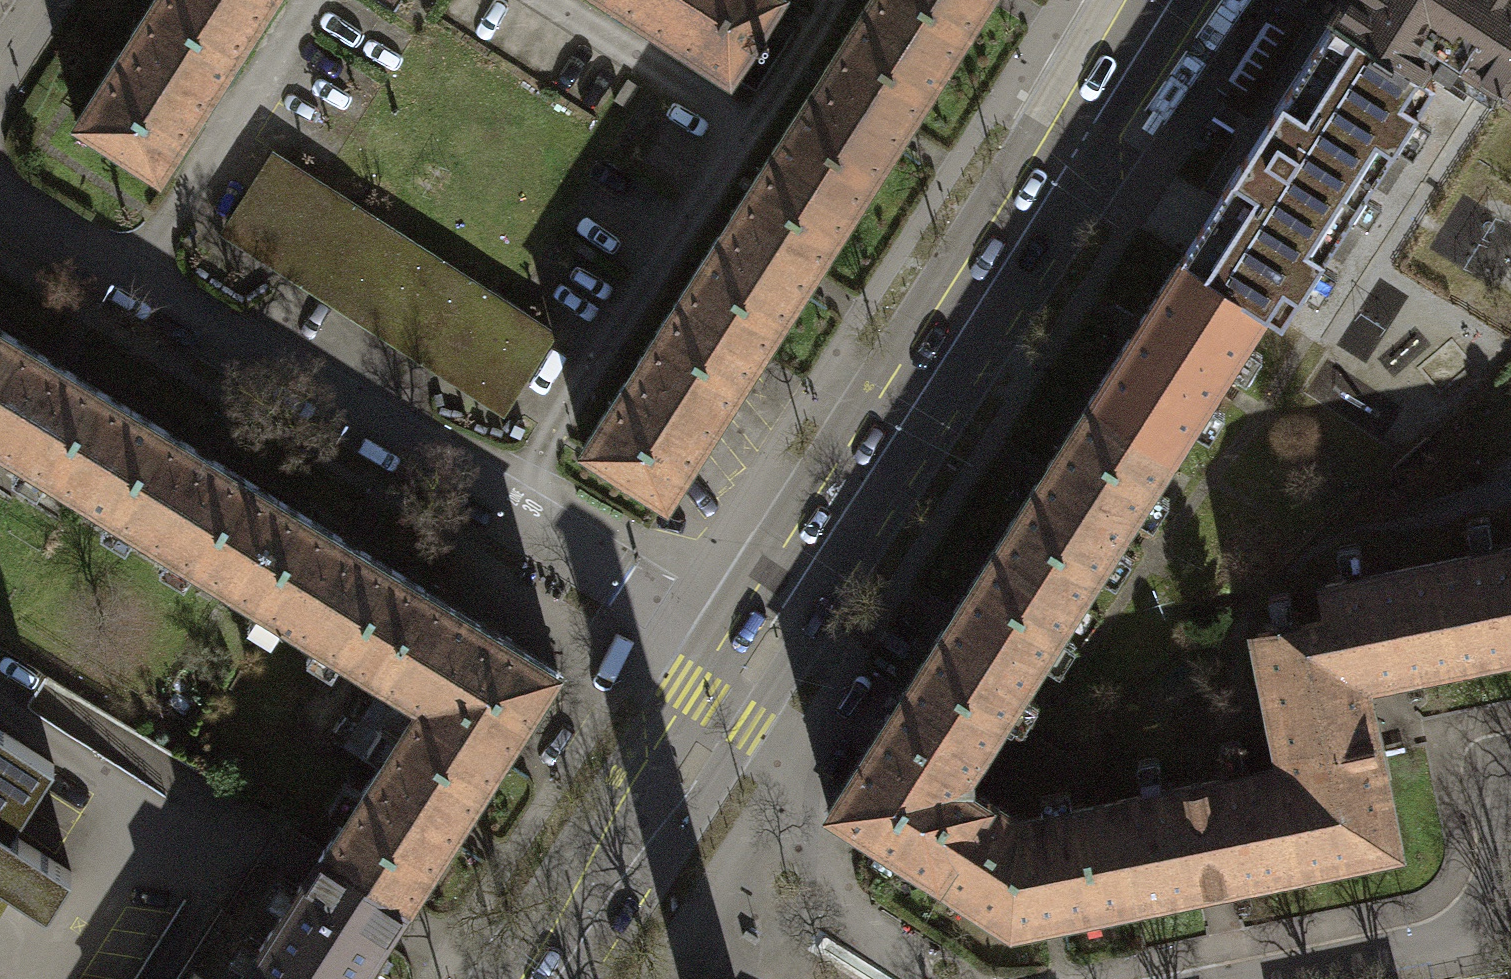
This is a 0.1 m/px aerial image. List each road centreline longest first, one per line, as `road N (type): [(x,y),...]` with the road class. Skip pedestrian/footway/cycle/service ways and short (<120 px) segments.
road 1 (residential): [(0,204),(746,658)]
road 2 (secondary): [(1158,0),(746,658)]
road 3 (secondary): [(746,658),(544,978)]
road 4 (residential): [(1510,936),(1296,978)]

